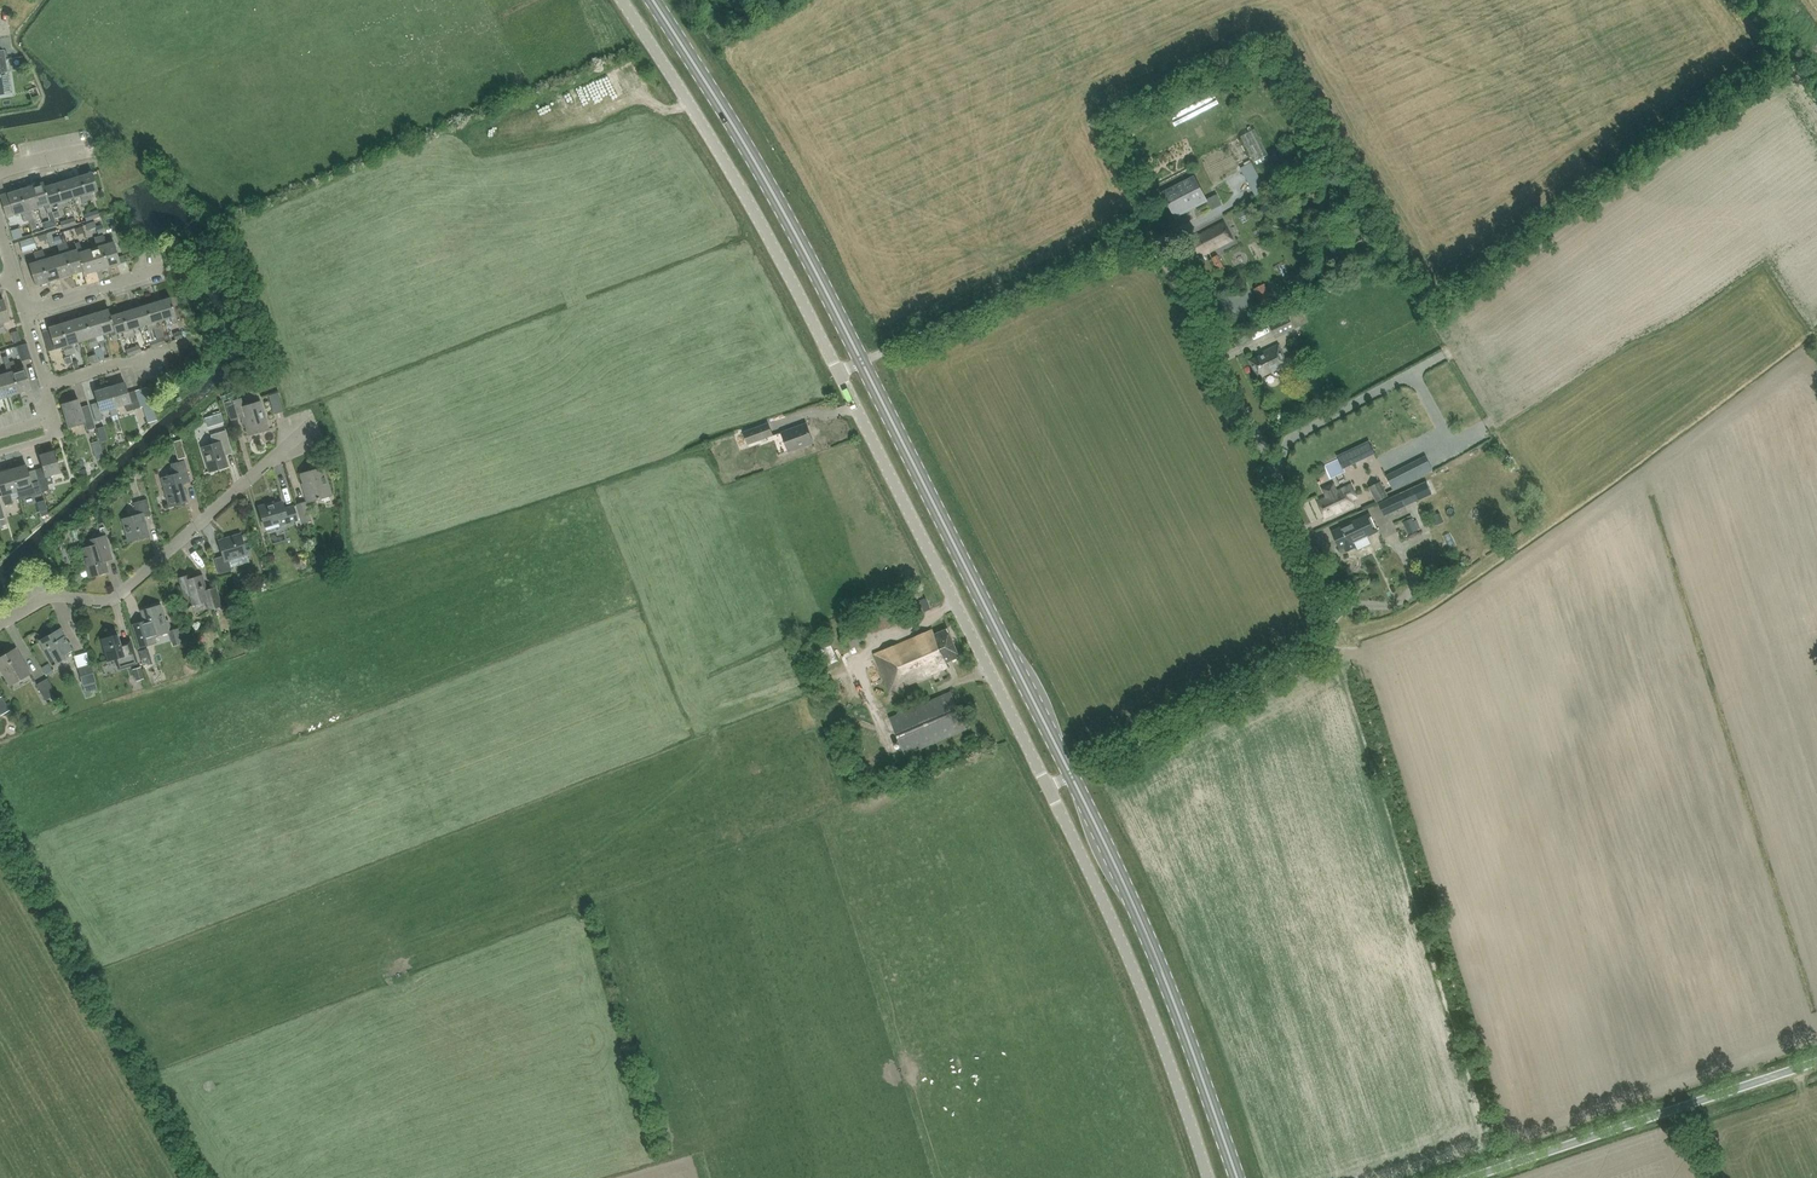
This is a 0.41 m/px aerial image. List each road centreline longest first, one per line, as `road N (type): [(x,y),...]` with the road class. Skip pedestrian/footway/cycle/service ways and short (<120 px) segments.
road 1 (unclassified): [(1071,775),(1308,657),(1331,634),(1330,602),(1240,400),(1162,258),(1137,243),(861,362)]
road 2 (unclassified): [(1048,787),(838,373)]
road 3 (primary): [(1071,775),(861,362)]
road 4 (primary): [(1237,1177),(1157,961),(1071,775)]
road 5 (unclassified): [(838,373),(757,218),(621,0)]
road 6 (unclassified): [(1208,1177),(1138,982),(1048,787)]
road 7 (primary): [(861,362),(754,159),(653,0)]
road 8 (residential): [(0,625),(50,596),(113,599),(315,420)]
road 9 (unclassified): [(1469,1177),(1816,1062)]
road 10 (residential): [(24,311),(166,268)]
road 11 (residential): [(47,386),(187,342)]

